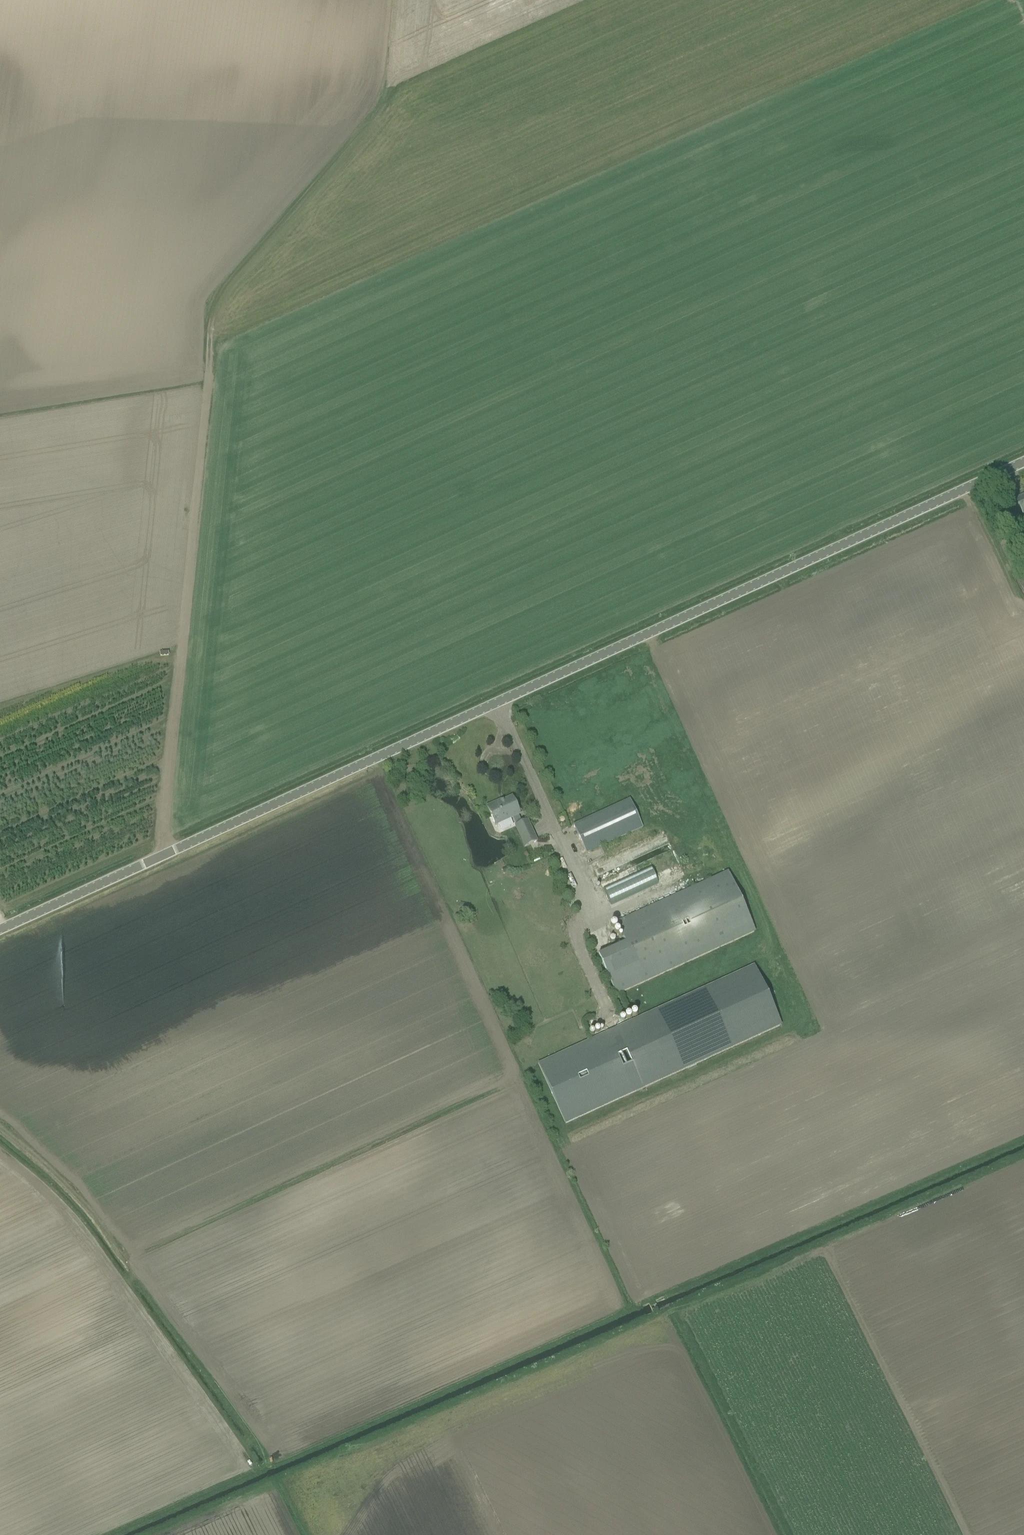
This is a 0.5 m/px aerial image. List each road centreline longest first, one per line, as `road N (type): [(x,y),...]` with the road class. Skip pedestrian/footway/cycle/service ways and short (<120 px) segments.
road 1 (unclassified): [(0,927),(1023,461)]
road 2 (track): [(397,43),(385,105),(218,302),(155,858)]
road 3 (track): [(134,1273),(62,1179),(0,1129)]

